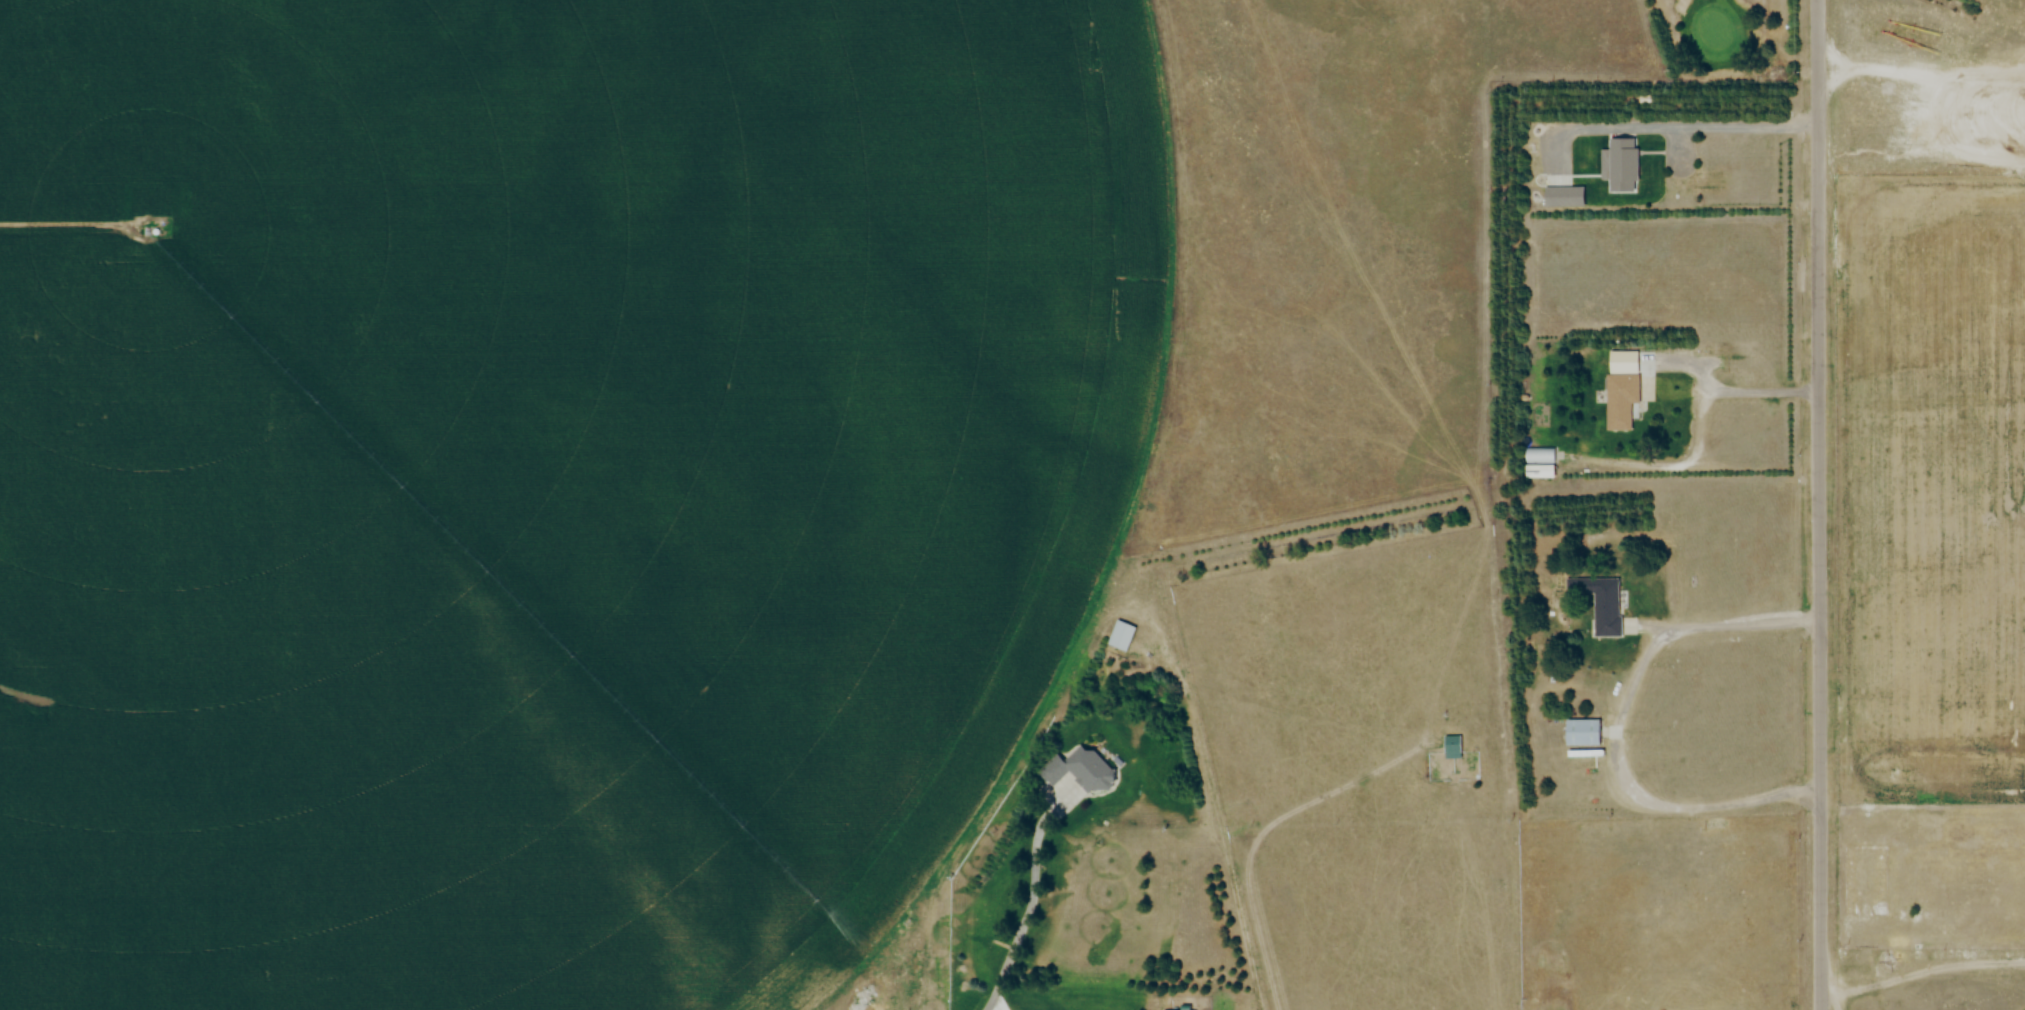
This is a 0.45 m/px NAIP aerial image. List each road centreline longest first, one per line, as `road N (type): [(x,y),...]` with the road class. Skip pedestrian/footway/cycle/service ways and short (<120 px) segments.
road 1 (tertiary): [(1819,0),(1822,1009)]

